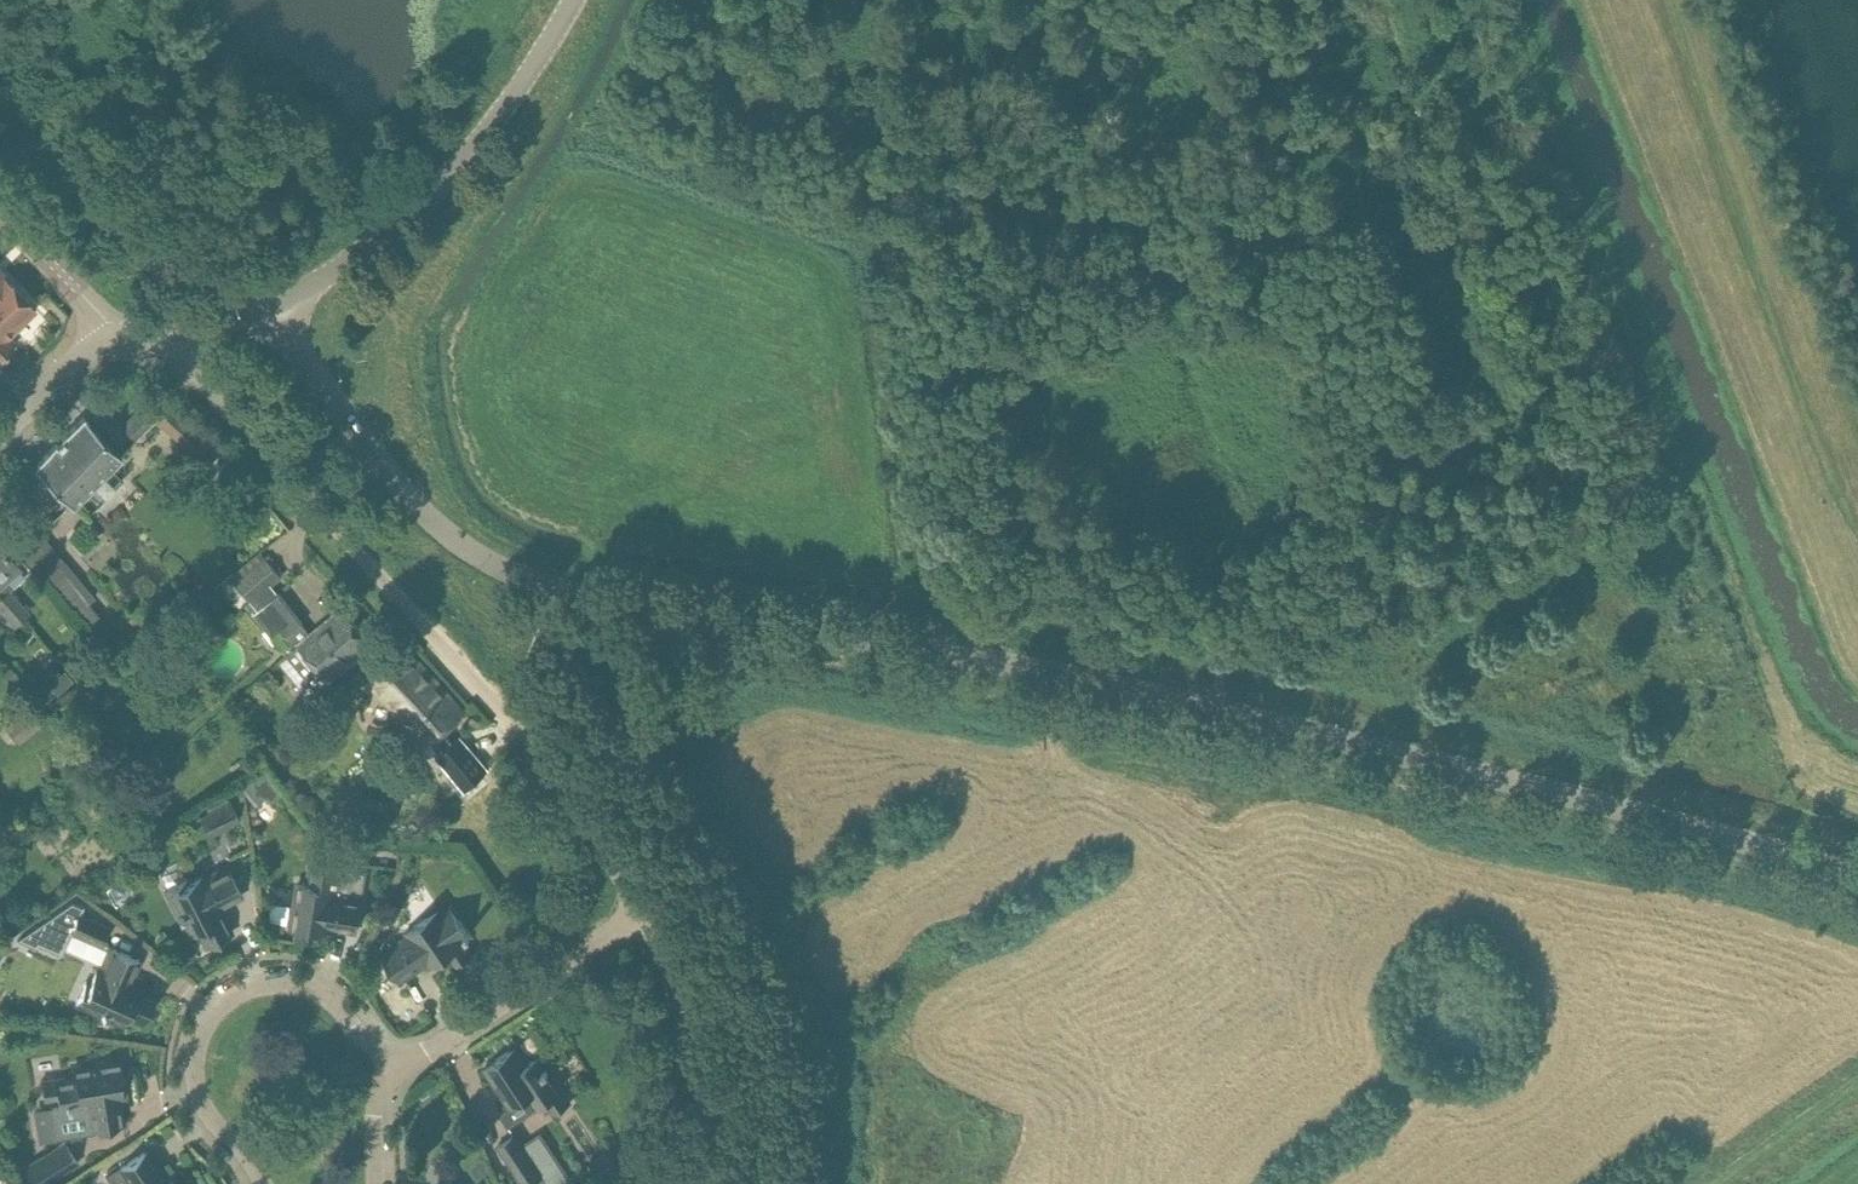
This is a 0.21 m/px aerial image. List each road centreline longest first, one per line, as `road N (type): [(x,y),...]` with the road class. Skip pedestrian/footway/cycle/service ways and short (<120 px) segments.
road 1 (unclassified): [(1857,871),(1677,821),(940,659),(548,588),(484,561),(434,525),(266,312)]
road 2 (residential): [(641,911),(554,780),(438,640),(214,392),(126,338)]
road 3 (tertiary): [(266,312),(334,275),(438,184),(529,66),(567,0)]
road 4 (residential): [(263,1183),(204,1111),(195,1083),(203,1030),(221,1008),(242,993),(302,988),(398,1064)]
road 5 (residential): [(398,1064),(641,911)]
road 6 (residential): [(707,1183),(695,1069),(674,989),(641,911)]
road 7 (unclassified): [(126,338),(0,209)]
road 8 (tertiary): [(0,432),(88,354),(126,338)]
road 9 (tertiary): [(126,338),(266,312)]
road 10 (residential): [(398,1064),(374,1123),(376,1183)]

